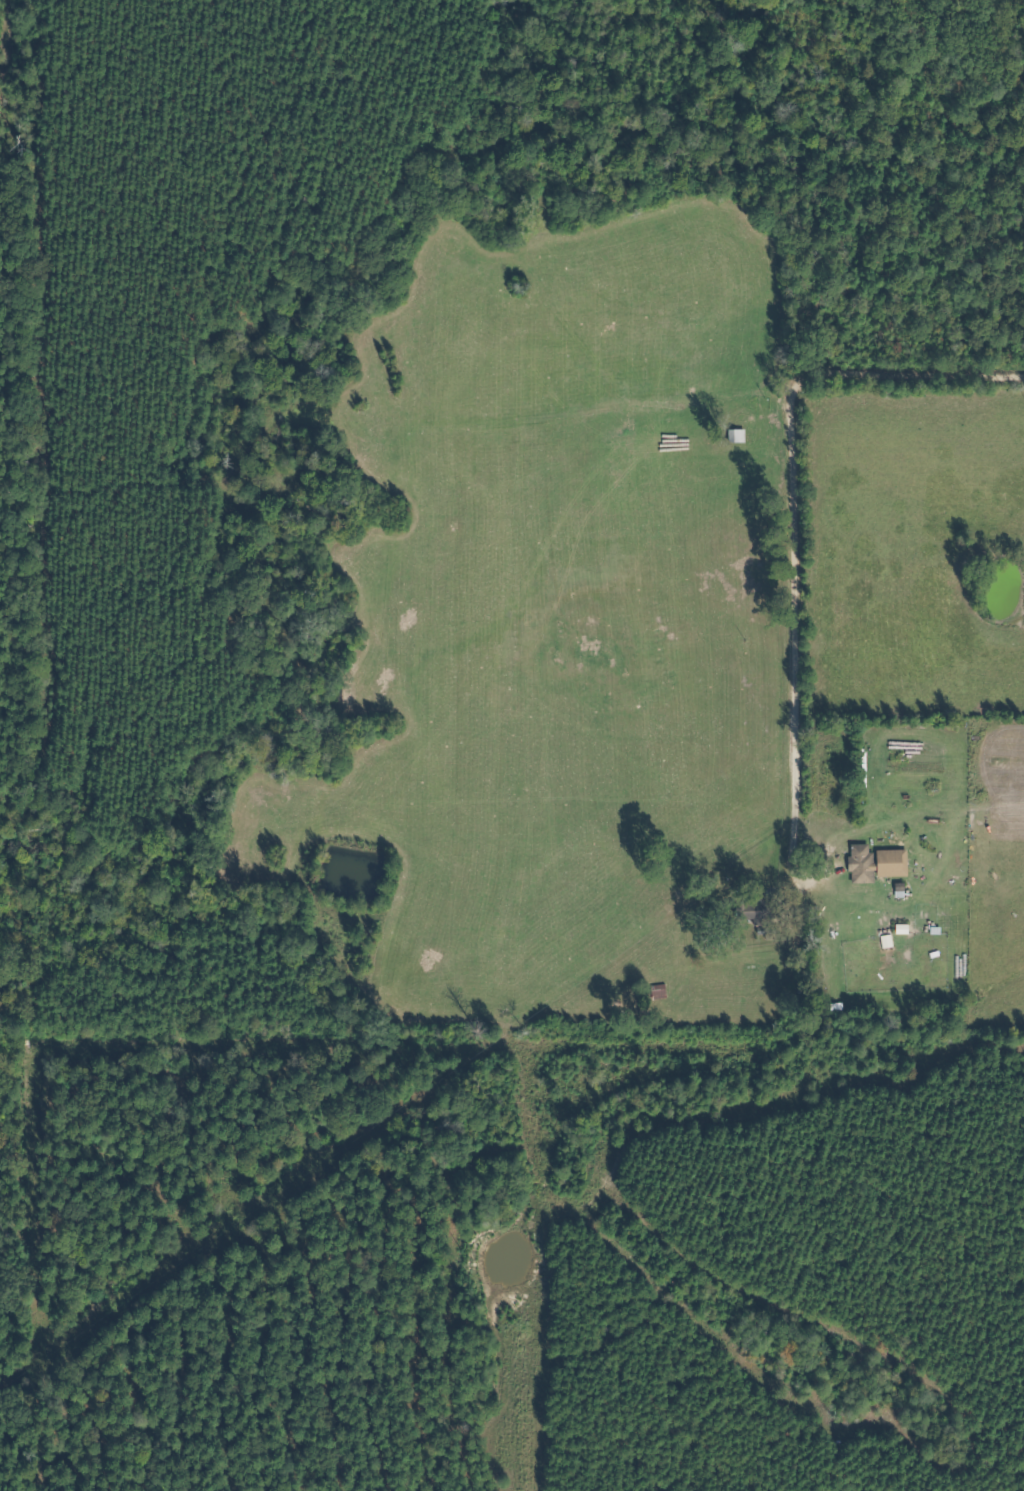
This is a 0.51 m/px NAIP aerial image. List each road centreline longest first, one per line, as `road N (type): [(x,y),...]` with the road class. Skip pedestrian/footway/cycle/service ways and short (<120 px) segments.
road 1 (track): [(795,867),(791,386),(812,374),(1023,373)]

